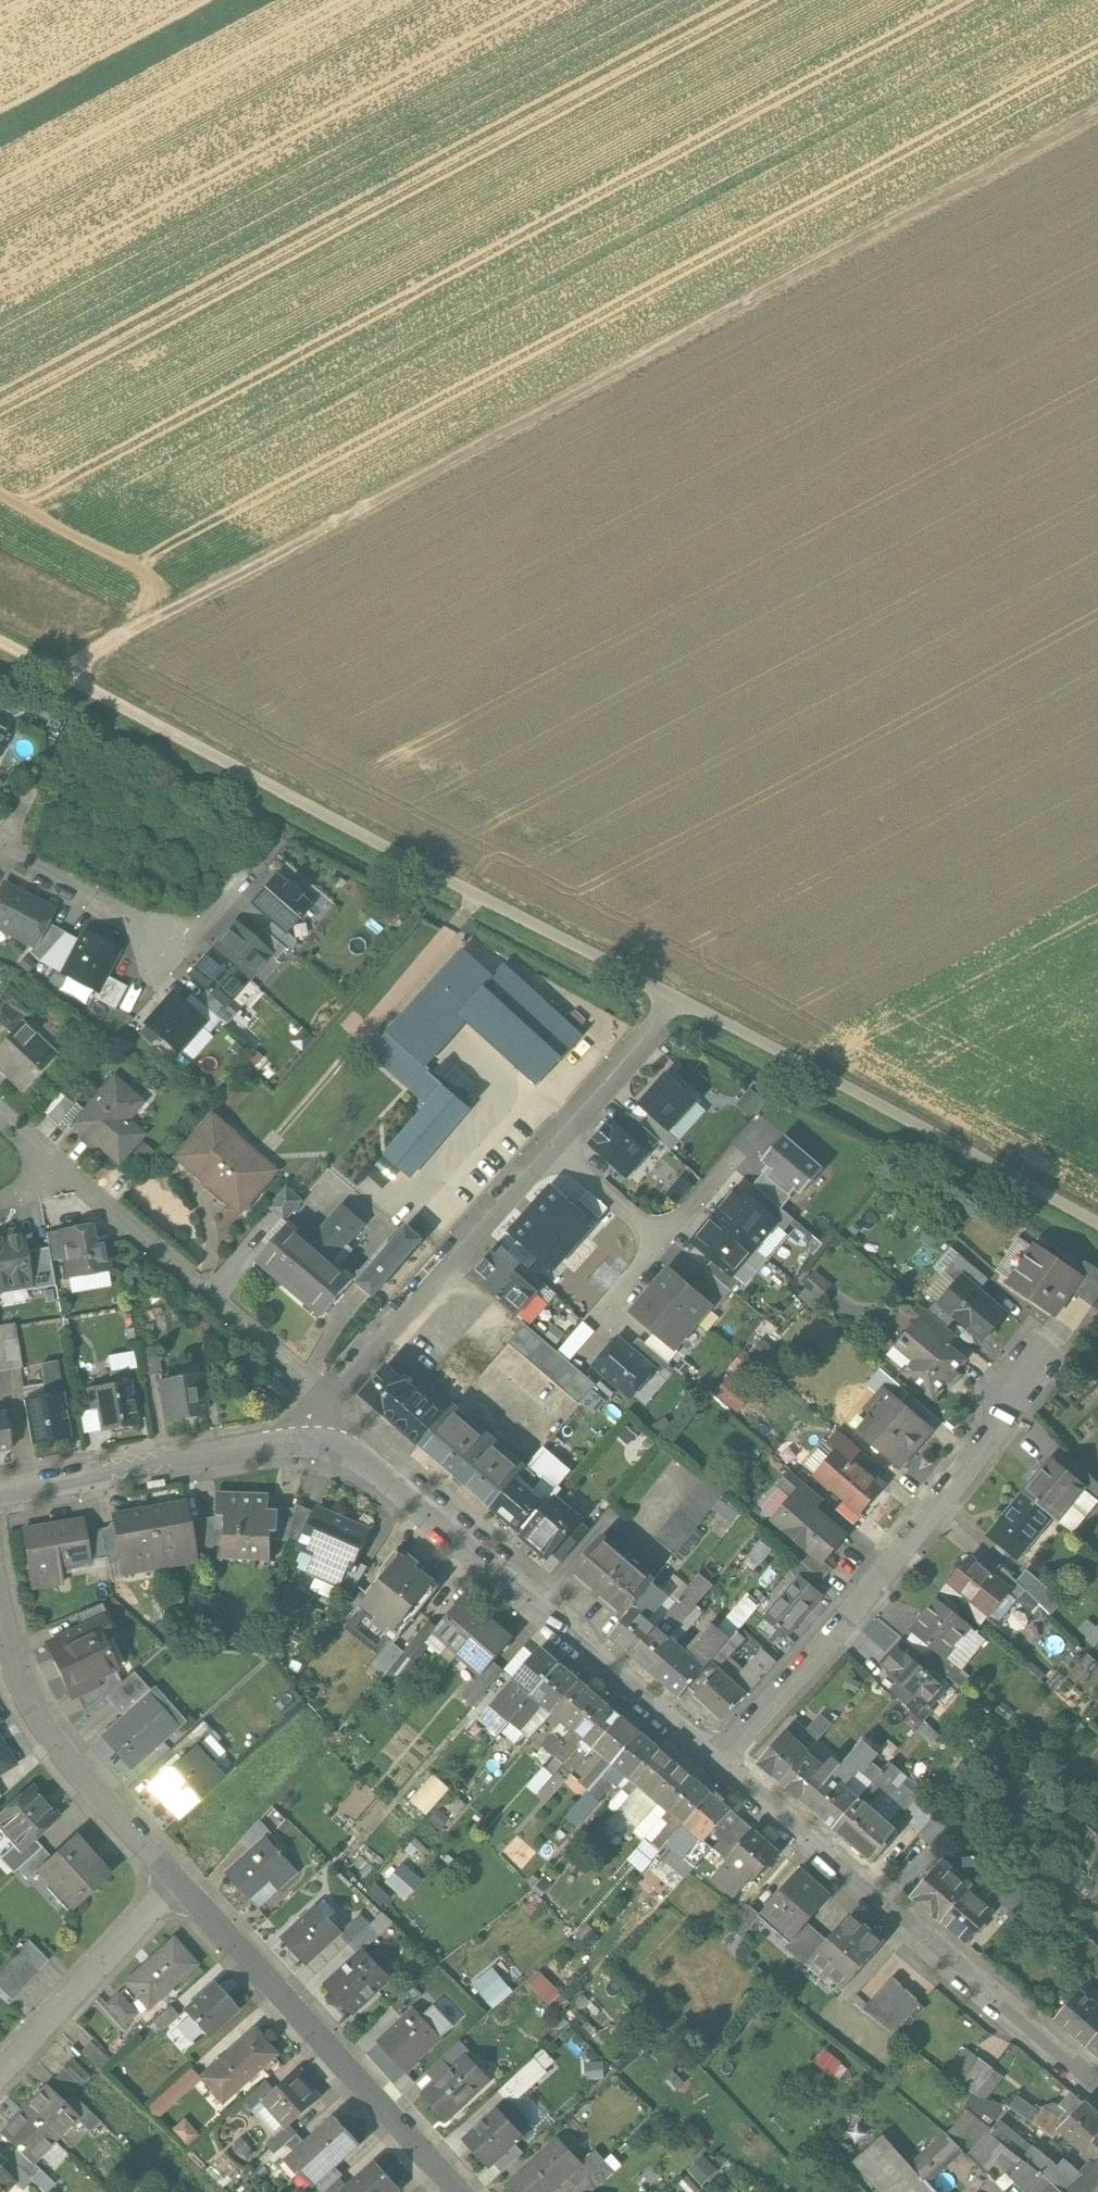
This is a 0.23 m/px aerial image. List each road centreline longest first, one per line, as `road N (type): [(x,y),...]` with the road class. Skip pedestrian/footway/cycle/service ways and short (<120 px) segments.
road 1 (track): [(0,641),(678,999)]
road 2 (residential): [(293,1443),(341,1451),(360,1463),(721,1763)]
road 3 (residential): [(721,1763),(846,1625),(1003,1425),(1032,1362)]
road 4 (residential): [(721,1763),(1097,2087)]
road 5 (track): [(678,999),(1097,1225)]
road 6 (residential): [(457,2191),(178,1879)]
road 7 (residential): [(54,1161),(329,1404)]
road 8 (residential): [(329,1404),(548,1146)]
road 9 (residential): [(178,1879),(28,1694),(0,1605)]
road 10 (residential): [(0,1492),(293,1443)]
road 11 (residential): [(2,851),(186,949),(234,895)]
road 12 (residential): [(0,2071),(178,1879)]
road 13 (residential): [(548,1146),(655,1028)]
road 14 (residential): [(548,1146),(663,1243)]

